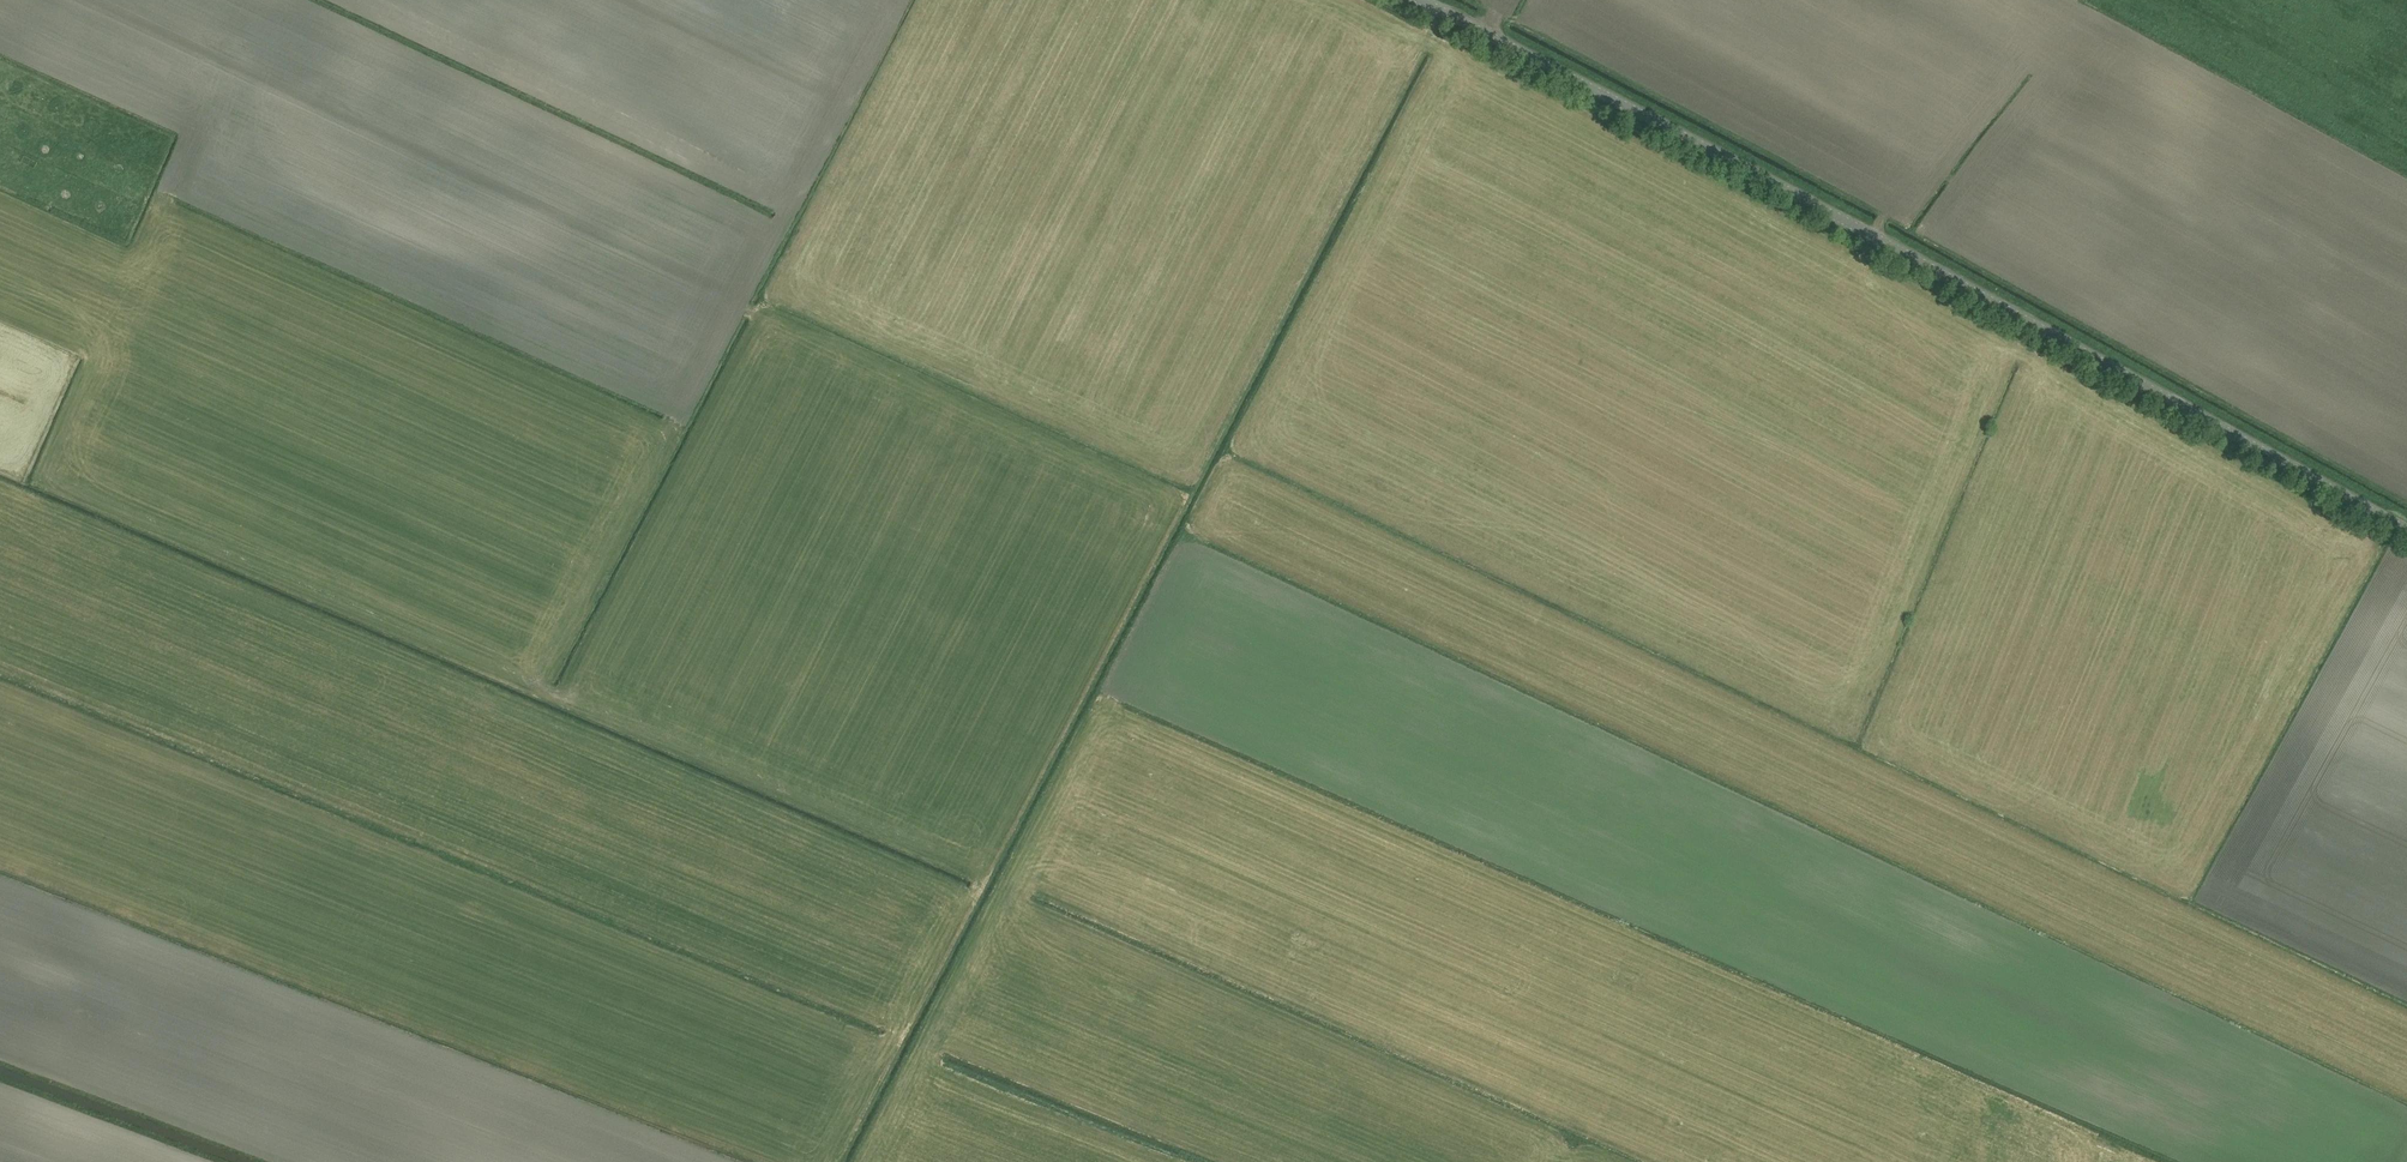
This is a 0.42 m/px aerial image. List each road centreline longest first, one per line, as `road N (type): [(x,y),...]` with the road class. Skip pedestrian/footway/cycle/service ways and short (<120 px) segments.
road 1 (unclassified): [(2406,533),(1965,287),(1417,0)]

